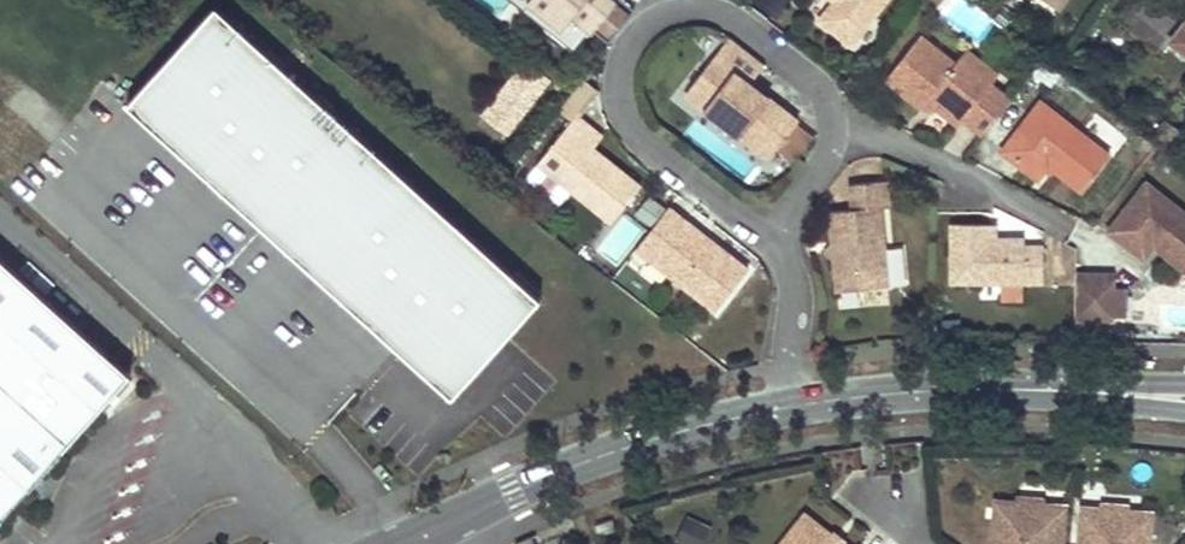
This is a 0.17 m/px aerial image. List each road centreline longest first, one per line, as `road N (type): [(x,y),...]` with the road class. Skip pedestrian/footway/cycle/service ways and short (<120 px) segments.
road 1 (tertiary): [(399,543),(648,440),(788,406)]
road 2 (tertiary): [(788,406),(1009,389),(1184,398)]
road 3 (residential): [(682,8),(648,22),(622,69),(619,106),(640,141),(744,225),(778,226)]
road 4 (residential): [(1069,227),(943,159),(833,121)]
road 5 (residential): [(833,121),(826,94),(785,56),(721,10),(682,8)]
road 6 (residential): [(788,406),(790,265),(778,226)]
road 7 (residential): [(778,226),(827,153),(833,121)]

